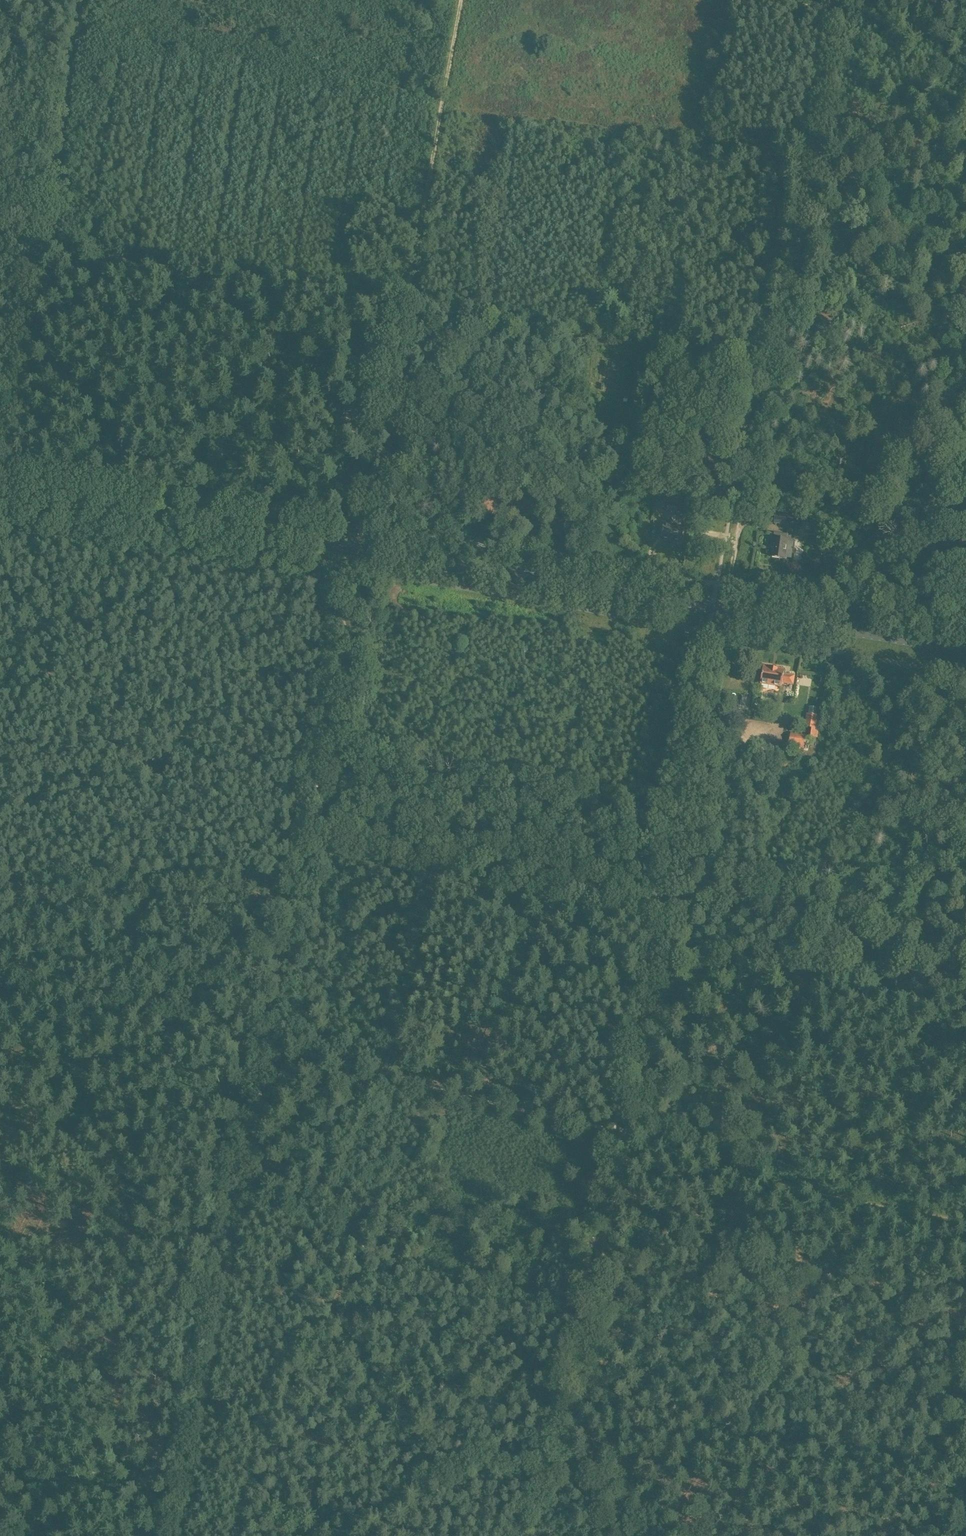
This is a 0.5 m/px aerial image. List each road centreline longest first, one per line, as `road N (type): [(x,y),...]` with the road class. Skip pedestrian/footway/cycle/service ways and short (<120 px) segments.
road 1 (track): [(840,14),(551,1535)]
road 2 (secondary): [(965,649),(0,488)]
road 3 (track): [(297,882),(178,1535)]
road 4 (track): [(394,366),(297,882)]
road 5 (track): [(405,306),(770,369)]
road 6 (track): [(81,31),(445,98)]
road 7 (track): [(48,256),(407,297)]
road 8 (track): [(407,297),(462,0)]
road 9 (track): [(86,0),(48,256)]
road 10 (track): [(48,256),(4,511)]

